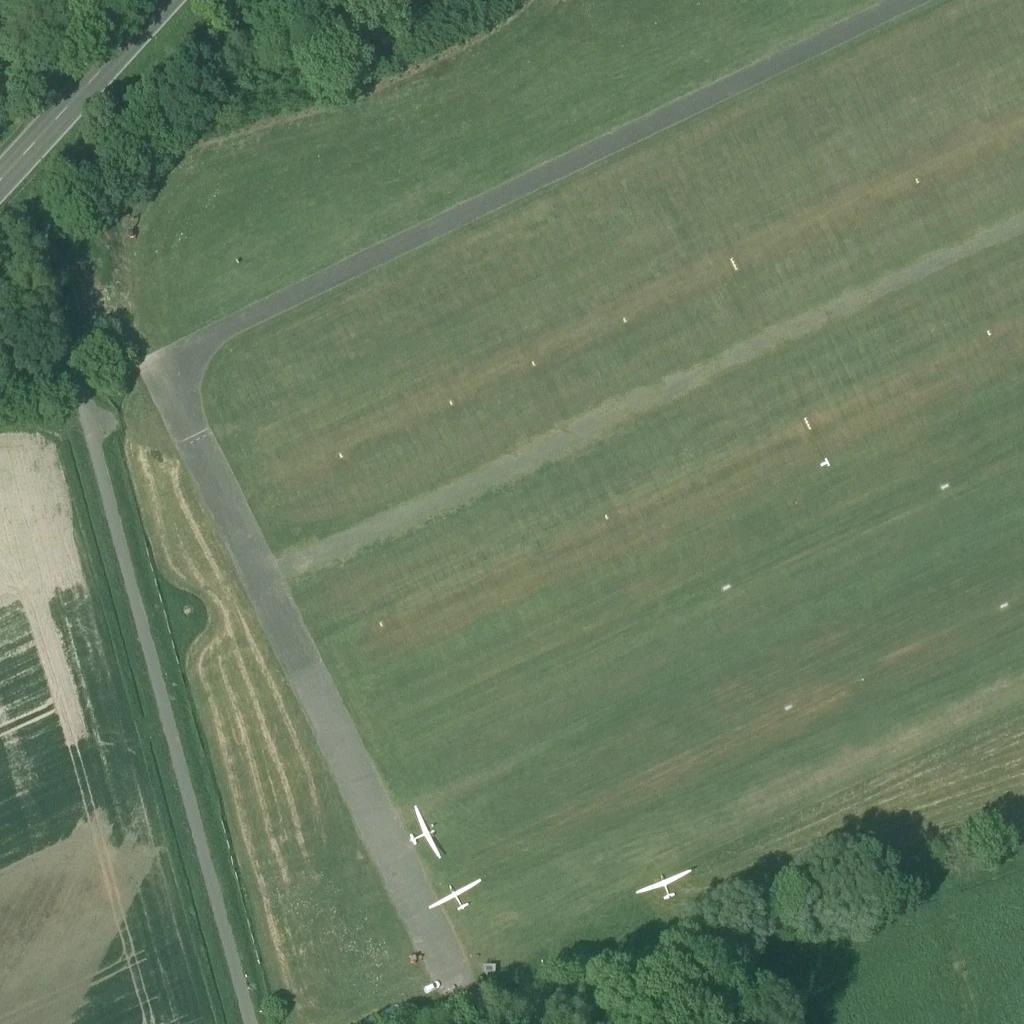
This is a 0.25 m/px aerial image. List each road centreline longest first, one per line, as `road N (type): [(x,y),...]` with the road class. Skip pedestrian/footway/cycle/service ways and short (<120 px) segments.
road 1 (track): [(41,253),(250,1023)]
road 2 (track): [(520,1023),(1023,848)]
road 3 (primary): [(0,184),(169,0)]

